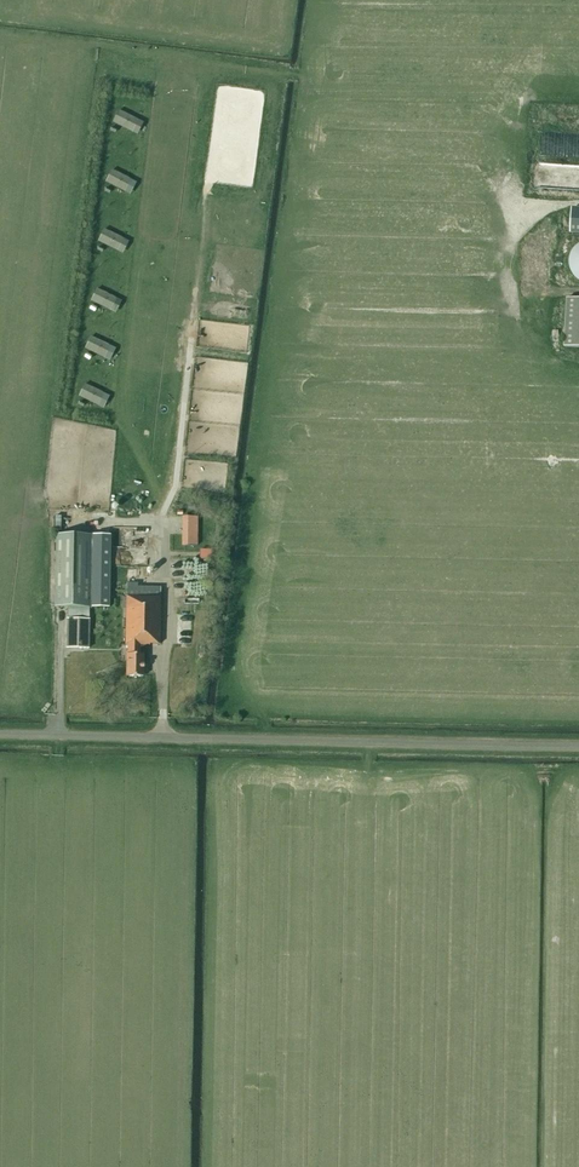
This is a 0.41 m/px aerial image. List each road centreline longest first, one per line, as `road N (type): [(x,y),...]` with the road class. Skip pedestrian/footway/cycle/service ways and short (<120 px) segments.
road 1 (unclassified): [(578,743),(0,730)]

